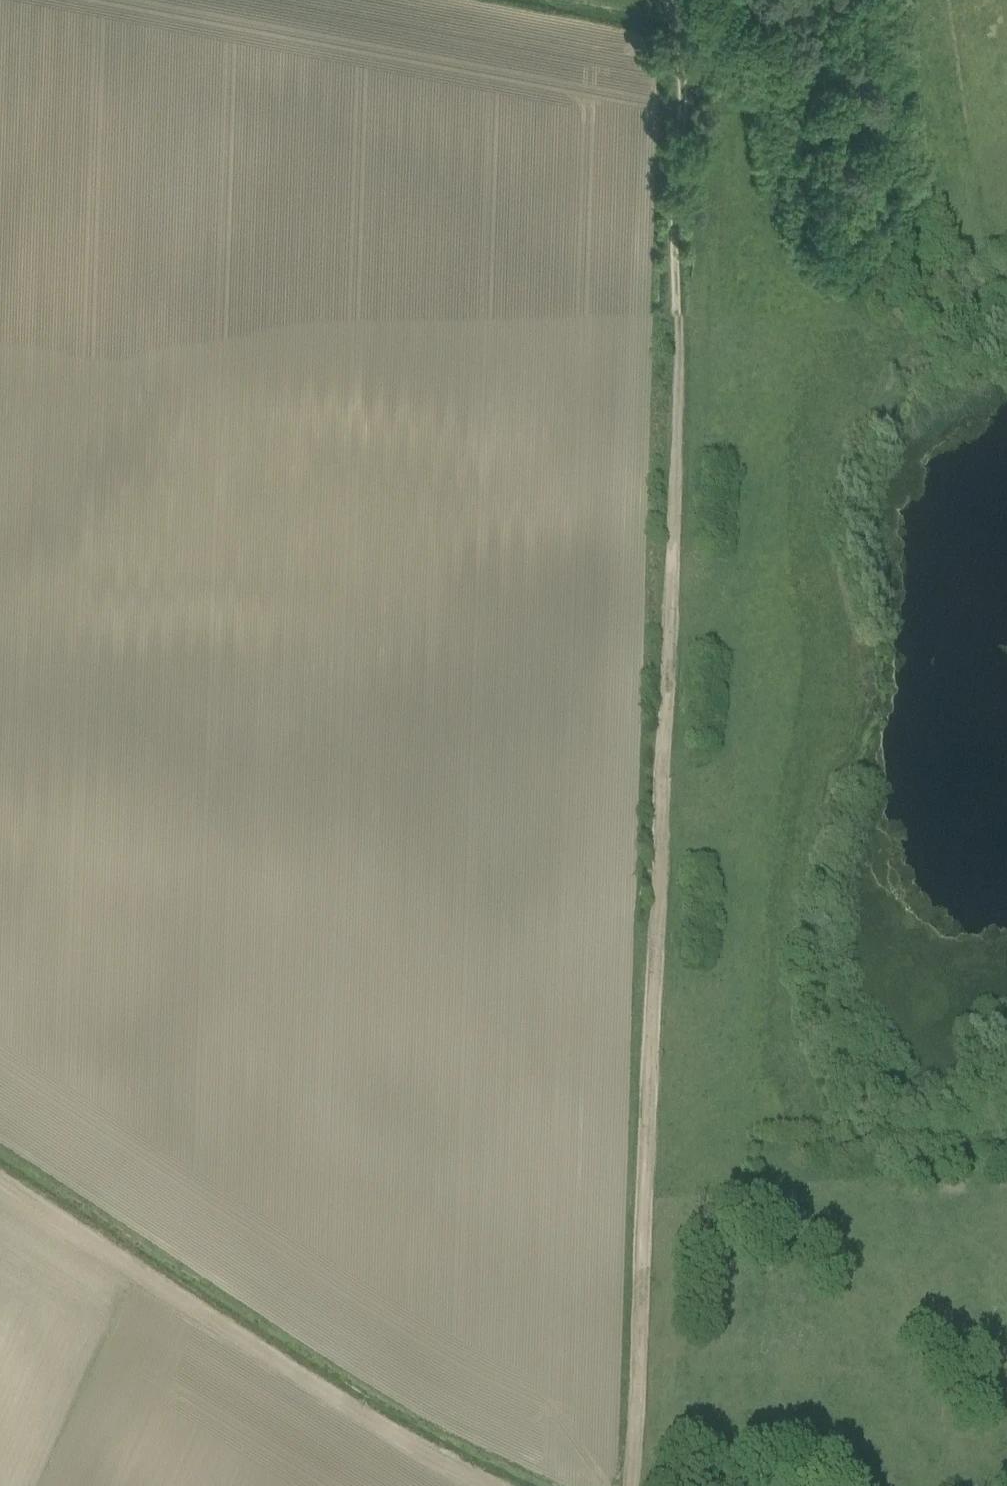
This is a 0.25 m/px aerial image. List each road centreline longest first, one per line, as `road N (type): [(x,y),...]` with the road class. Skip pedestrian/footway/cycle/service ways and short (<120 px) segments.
road 1 (track): [(671,0),(684,103),(631,1485)]
road 2 (track): [(487,1485),(327,1398),(0,1189)]

